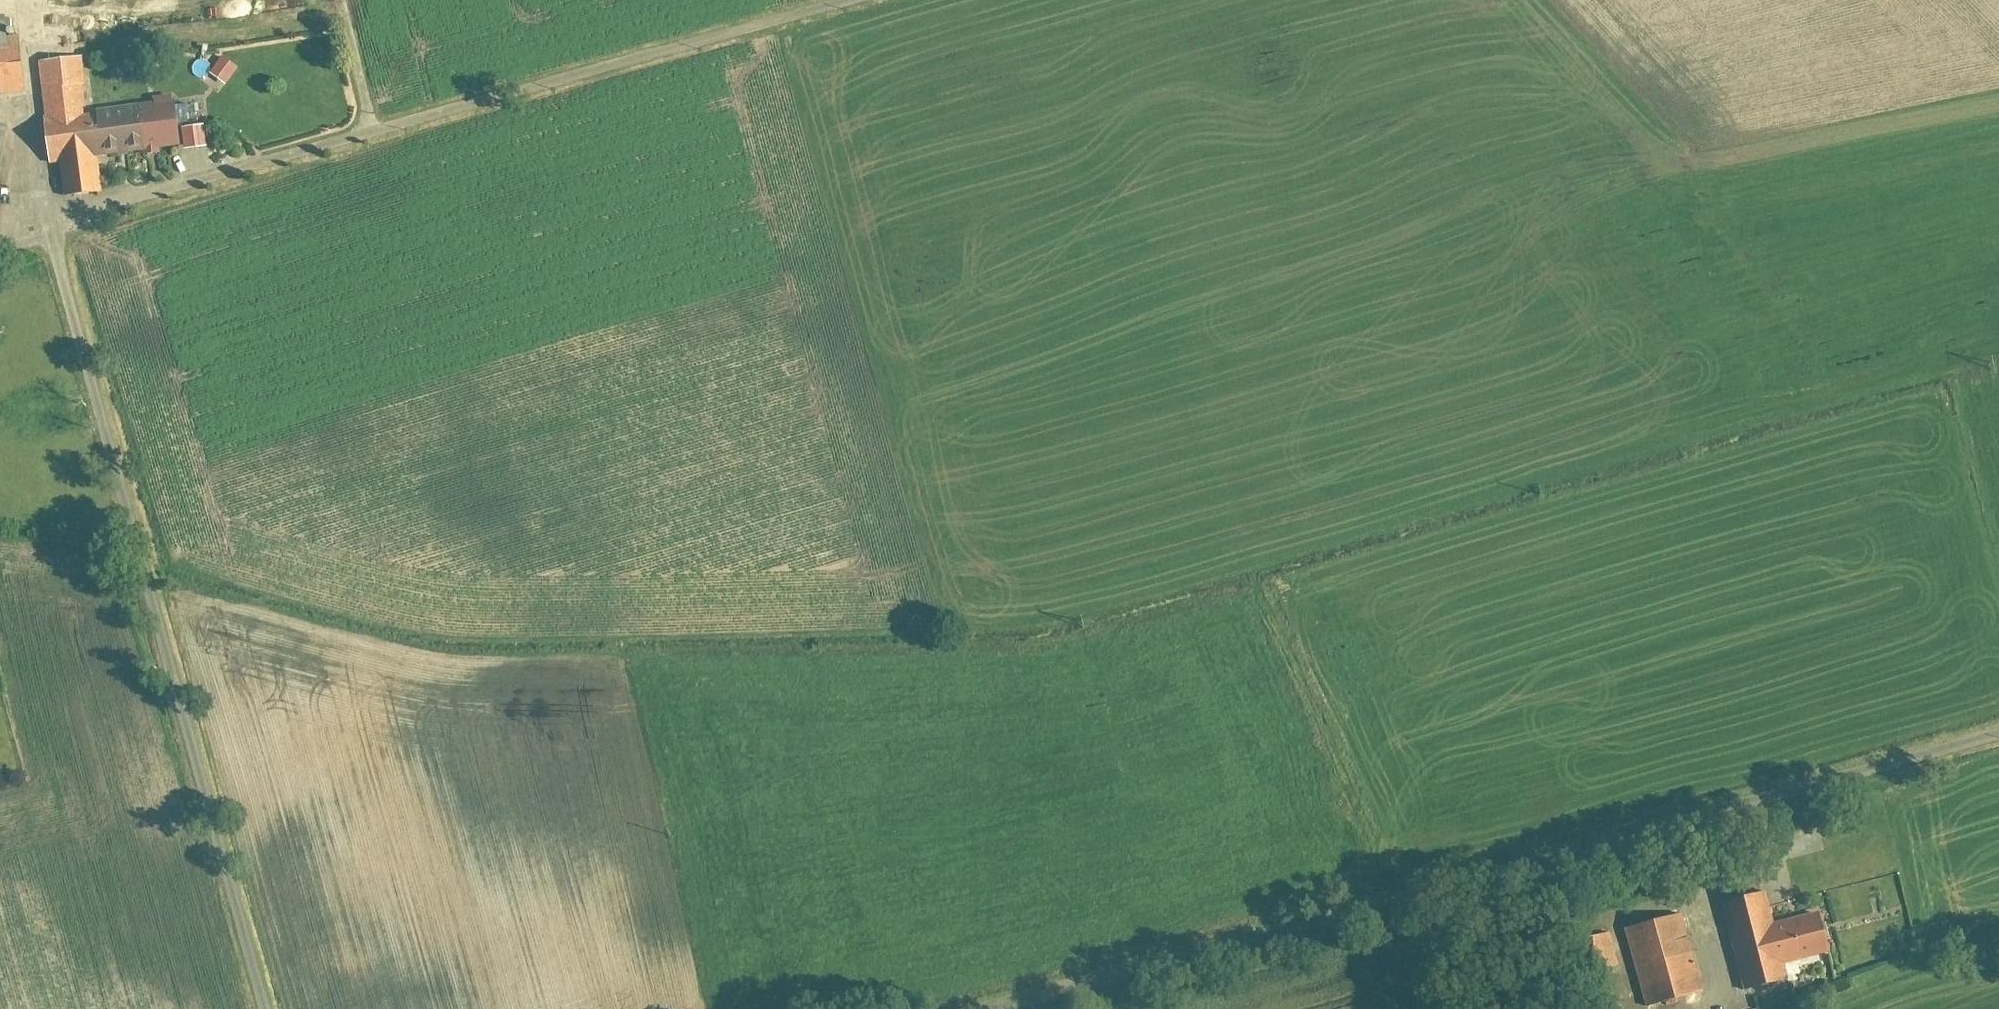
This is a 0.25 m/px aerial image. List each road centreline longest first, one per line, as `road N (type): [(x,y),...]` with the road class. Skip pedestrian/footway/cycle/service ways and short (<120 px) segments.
road 1 (residential): [(1998,724),(1441,899),(1022,1008)]

